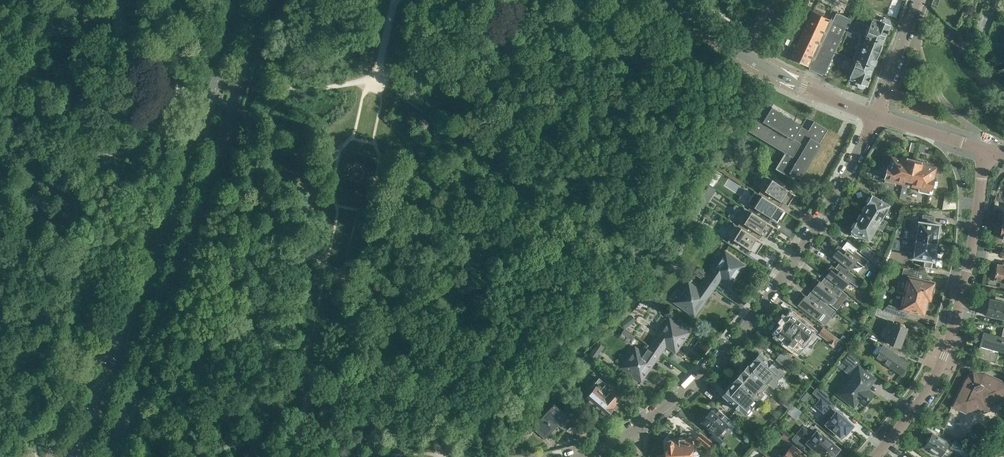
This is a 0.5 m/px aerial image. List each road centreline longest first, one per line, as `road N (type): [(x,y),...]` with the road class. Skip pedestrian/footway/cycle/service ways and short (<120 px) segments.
road 1 (primary): [(242,0),(165,236),(75,456)]
road 2 (primary): [(106,456),(152,348),(265,0)]
road 3 (residential): [(641,426),(714,362),(788,269),(877,114)]
road 4 (residential): [(874,456),(917,406),(945,356),(987,150)]
road 5 (residential): [(877,114),(747,56)]
road 6 (residential): [(918,0),(877,114)]

